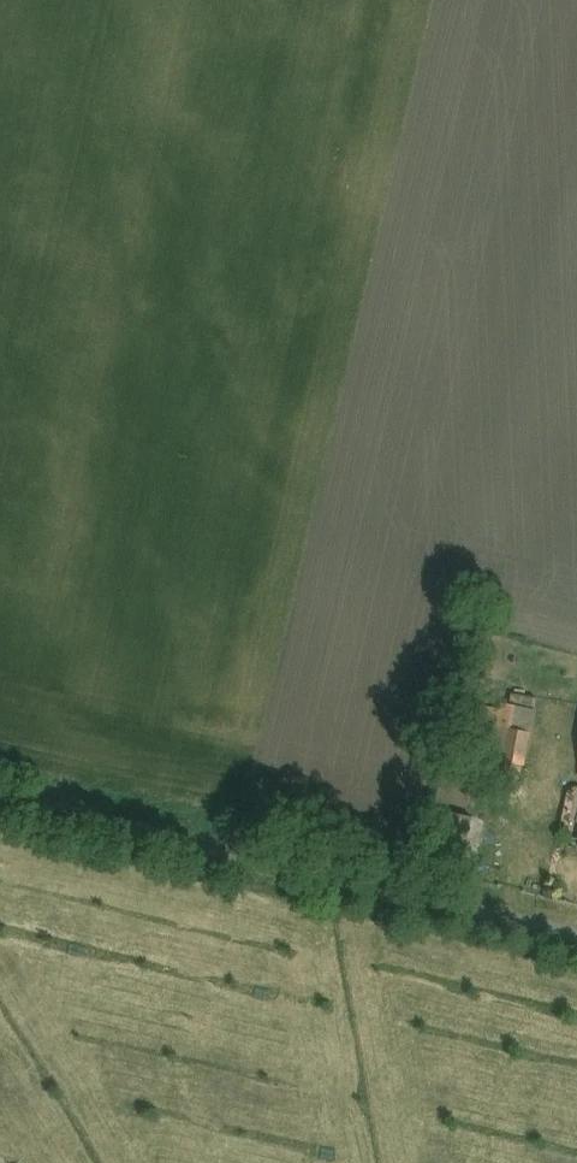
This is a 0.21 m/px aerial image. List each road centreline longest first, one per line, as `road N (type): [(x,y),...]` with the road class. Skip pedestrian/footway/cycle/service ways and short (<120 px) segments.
road 1 (unclassified): [(576,945),(0,807)]

